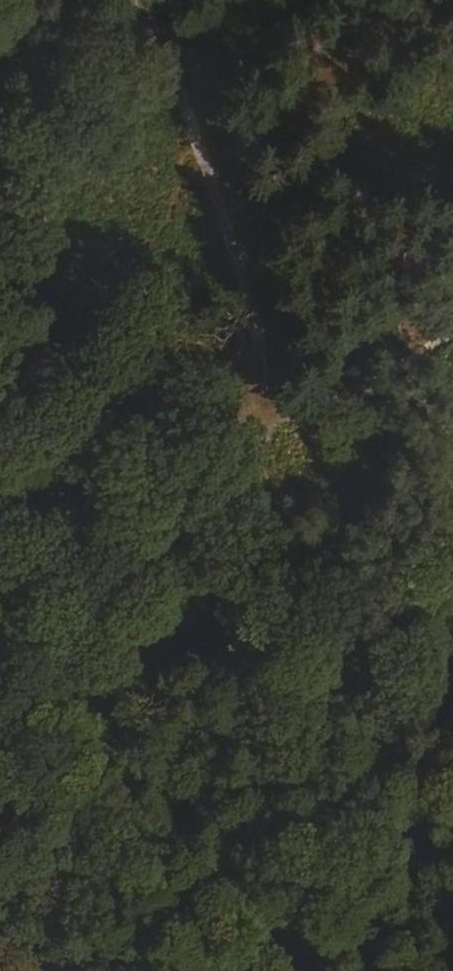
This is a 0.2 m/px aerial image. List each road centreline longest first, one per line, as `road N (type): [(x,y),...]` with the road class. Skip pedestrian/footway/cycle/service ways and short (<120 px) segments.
road 1 (track): [(208,970),(0,718)]

